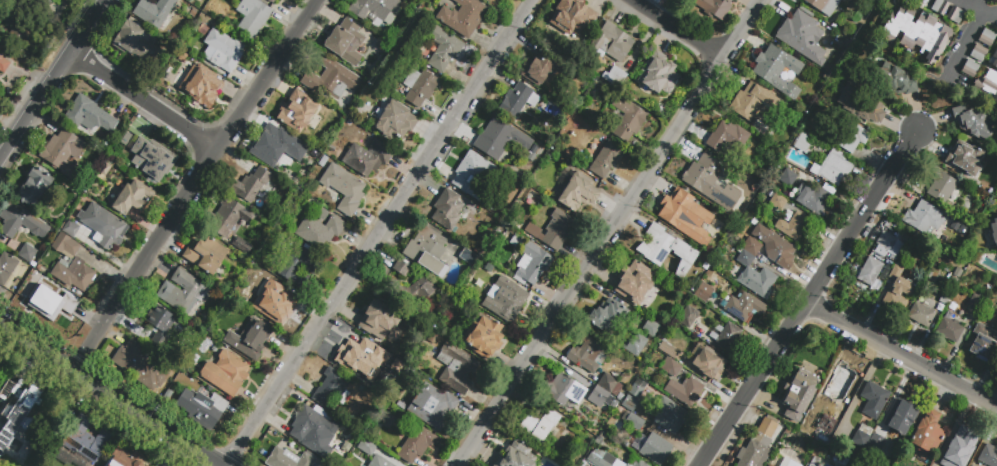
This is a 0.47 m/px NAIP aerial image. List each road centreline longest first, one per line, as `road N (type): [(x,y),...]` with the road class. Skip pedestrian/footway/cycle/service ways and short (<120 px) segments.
road 1 (residential): [(530,0),(228,465)]
road 2 (residential): [(764,0),(467,465)]
road 3 (residential): [(323,0),(80,376)]
road 4 (residential): [(916,132),(700,465)]
road 5 (residential): [(0,323),(216,465)]
road 6 (residential): [(806,300),(996,405)]
road 7 (residential): [(106,0),(0,162)]
road 8 (residential): [(72,53),(227,152)]

